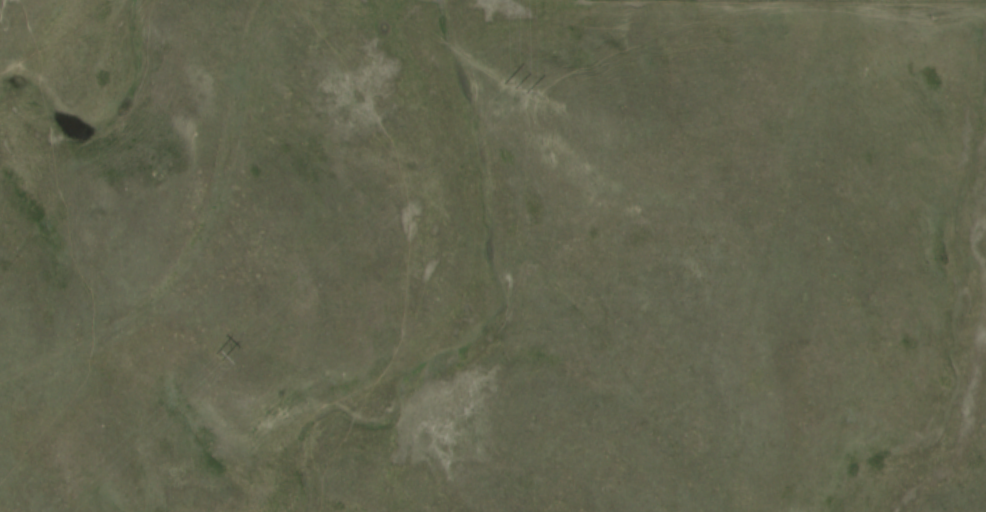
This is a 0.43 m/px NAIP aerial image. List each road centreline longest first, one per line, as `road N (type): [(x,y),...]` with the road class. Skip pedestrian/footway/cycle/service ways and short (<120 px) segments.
road 1 (track): [(0,409),(71,363),(245,191),(288,0)]

